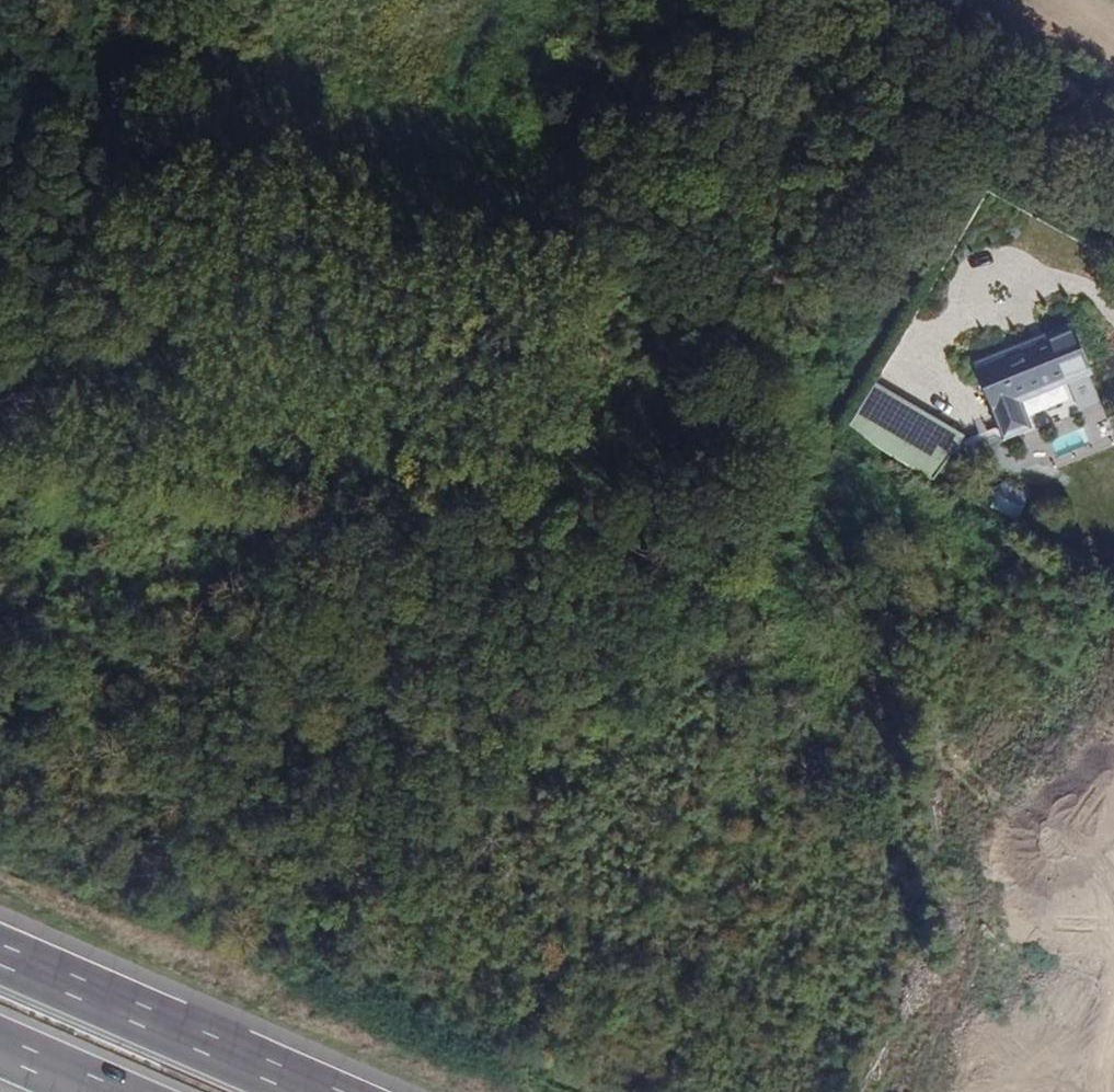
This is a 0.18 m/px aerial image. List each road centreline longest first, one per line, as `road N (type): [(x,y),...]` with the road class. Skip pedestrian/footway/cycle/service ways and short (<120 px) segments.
road 1 (track): [(2,0),(40,40),(768,327),(822,373),(883,504),(885,818),(956,1091)]
road 2 (motorway): [(333,1091),(0,947)]

